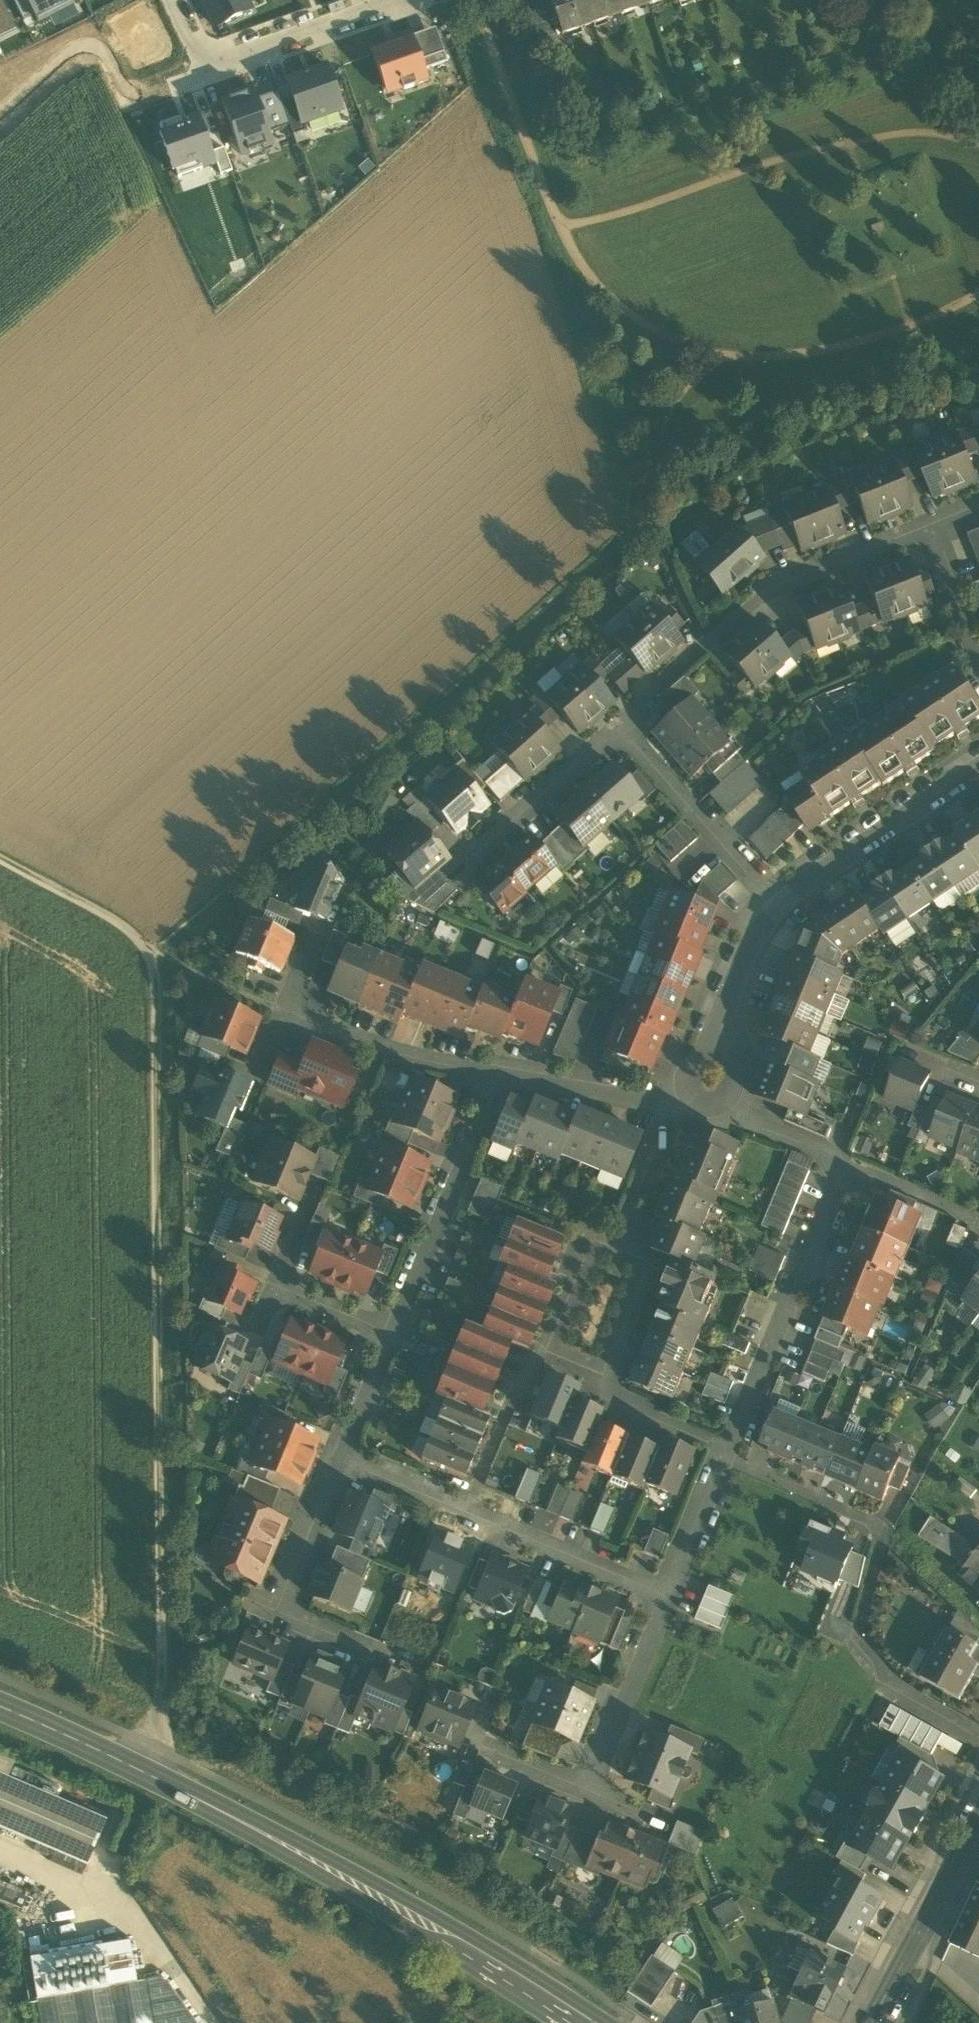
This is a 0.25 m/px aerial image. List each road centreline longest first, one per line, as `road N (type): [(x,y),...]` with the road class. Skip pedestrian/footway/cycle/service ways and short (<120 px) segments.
road 1 (track): [(154,950),(160,1662),(152,1774)]
road 2 (tertiary): [(0,1709),(152,1774),(401,1907),(582,2022)]
road 3 (residential): [(731,1454),(851,1167),(679,1094)]
road 4 (residential): [(932,521),(764,593),(619,726)]
road 5 (residential): [(603,1379),(649,1261),(594,1239),(547,1357)]
road 6 (residential): [(345,1457),(280,1611),(415,1663)]
road 7 (residential): [(496,1075),(391,1339)]
road 8 (residential): [(176,0),(212,71),(401,0)]
road 9 (residential): [(619,726),(780,904)]
road 10 (residential): [(978,770),(780,904)]
road 11 (residential): [(465,1511),(668,1597)]
road 12 (residential): [(496,1075),(384,1049),(285,1014)]
road 13 (secondary): [(870,2022),(978,1833)]
road 14 (residential): [(780,904),(753,939),(679,1094)]
road 15 (residential): [(668,1597),(592,1795)]
road 16 (residential): [(619,726),(473,858)]
road 17 (residential): [(679,1094),(496,1075)]
road 18 (track): [(0,860),(154,950)]
road 19 (residential): [(465,1511),(522,1379),(547,1357)]
road 20 (residential): [(728,1462),(871,1520)]
road 21 (residential): [(603,1379),(628,1414),(731,1454)]
road 22 (residential): [(668,1597),(728,1462)]
road 23 (residential): [(345,1457),(465,1511)]
road 24 (residential): [(978,642),(932,521)]
road 25 (residential): [(391,1339),(345,1457)]
road 26 (residential): [(391,1339),(276,1288)]

